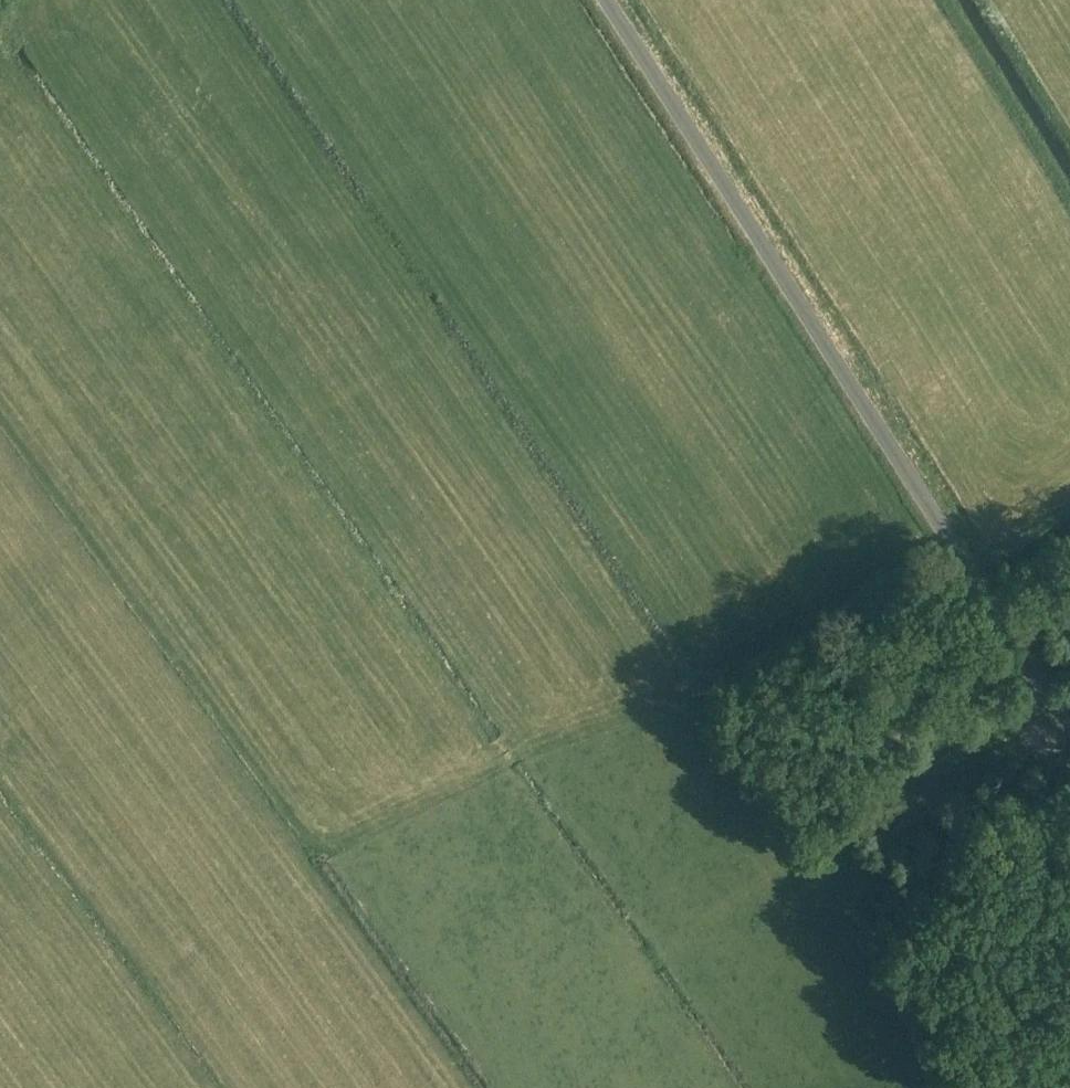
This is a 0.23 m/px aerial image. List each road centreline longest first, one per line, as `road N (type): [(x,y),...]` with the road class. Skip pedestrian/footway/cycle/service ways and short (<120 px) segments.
road 1 (unclassified): [(1069,728),(605,0)]

